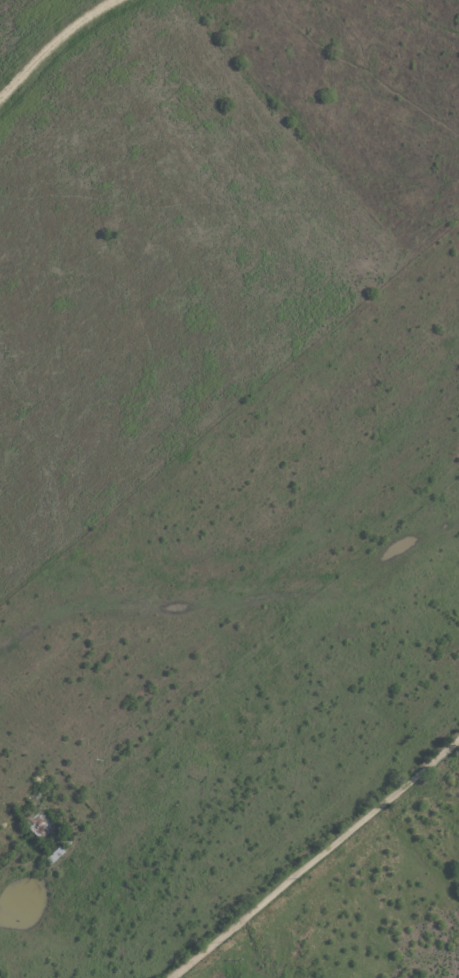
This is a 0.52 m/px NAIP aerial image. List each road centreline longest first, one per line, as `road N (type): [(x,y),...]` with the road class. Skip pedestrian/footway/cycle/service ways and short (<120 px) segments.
road 1 (residential): [(170,977),(458,737)]

